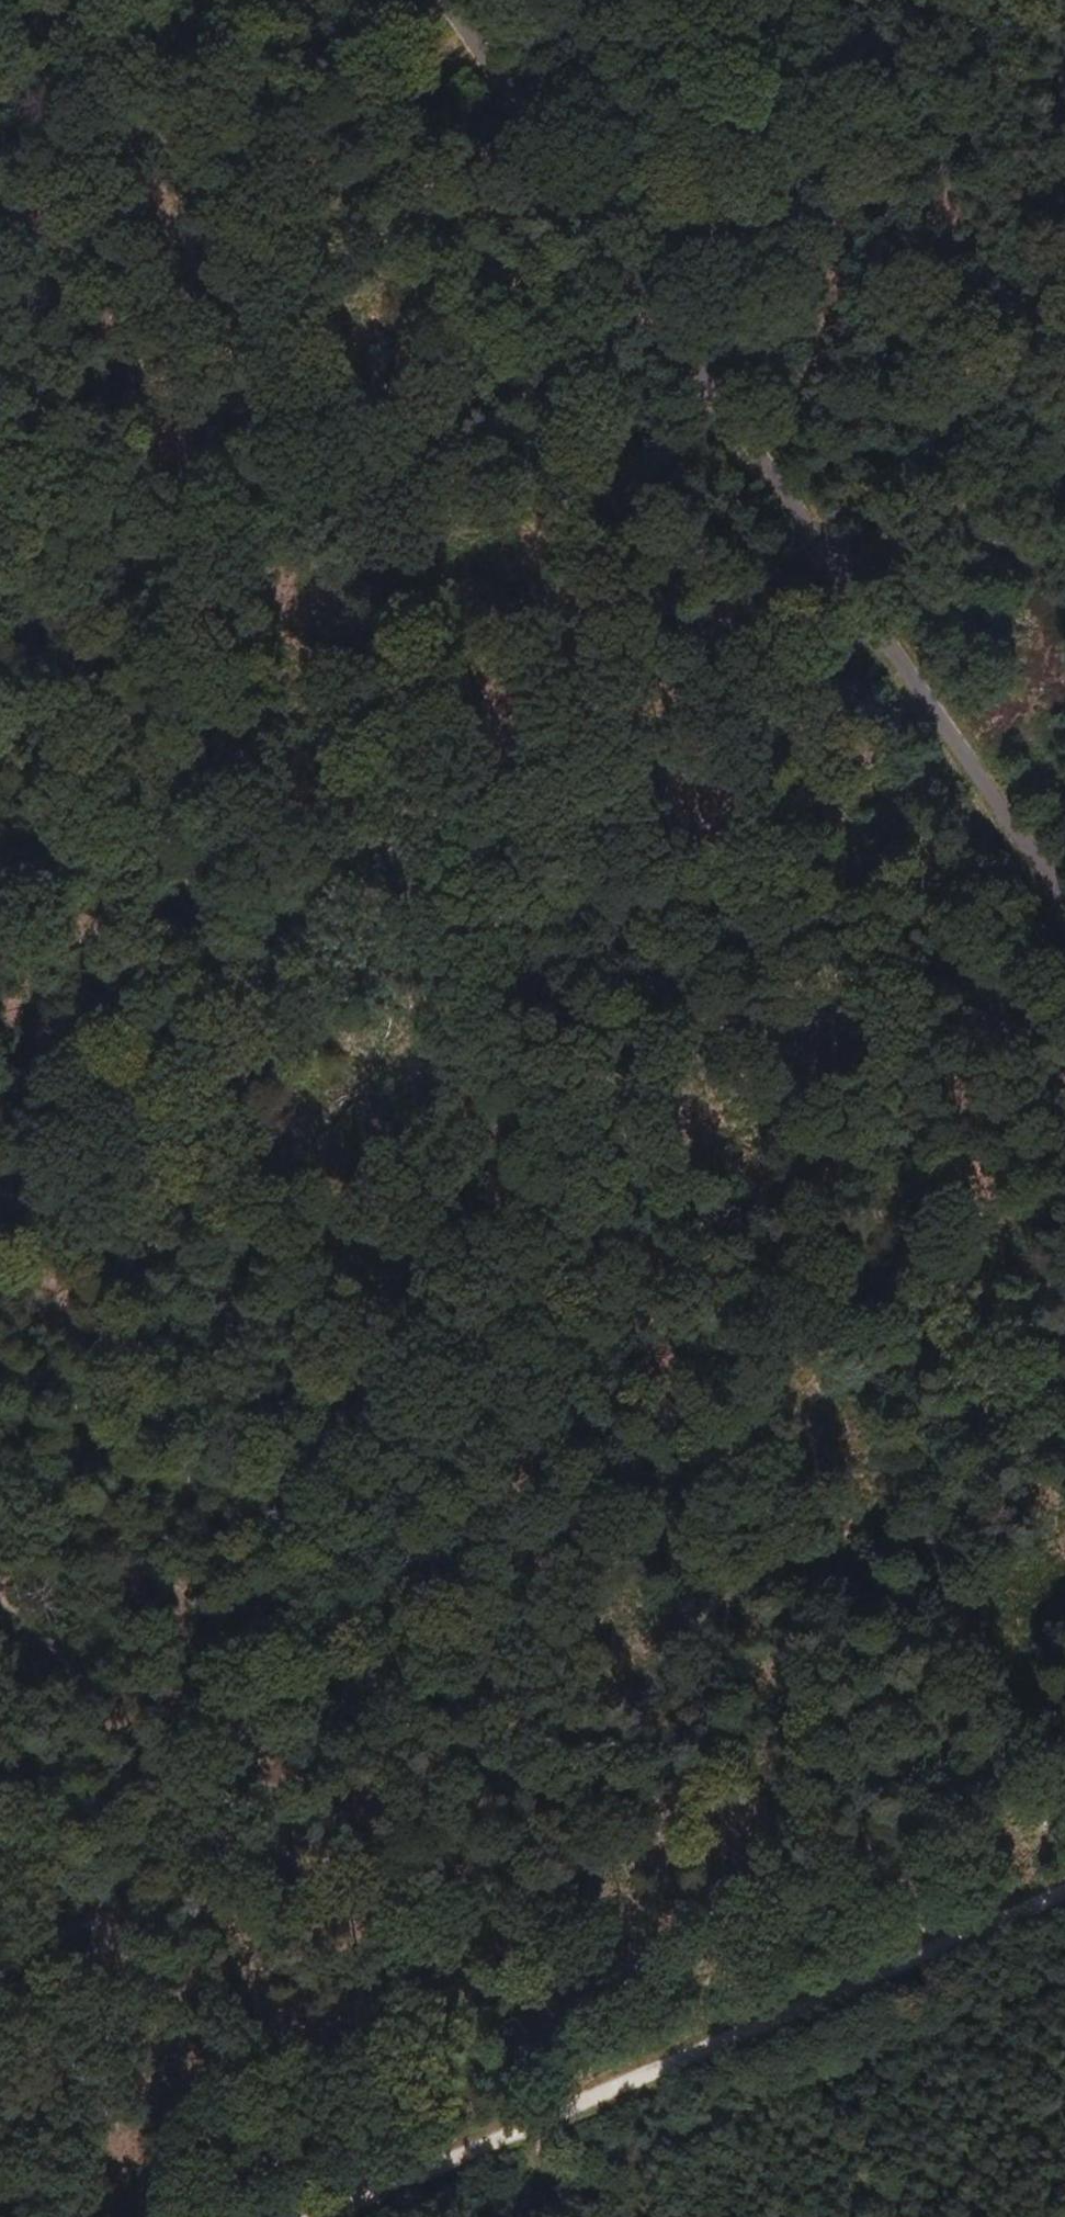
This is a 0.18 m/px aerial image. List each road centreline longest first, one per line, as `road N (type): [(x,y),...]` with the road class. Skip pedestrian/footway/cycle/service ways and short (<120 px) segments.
road 1 (track): [(445,0),(1064,911)]
road 2 (track): [(310,2216),(1064,1891)]

